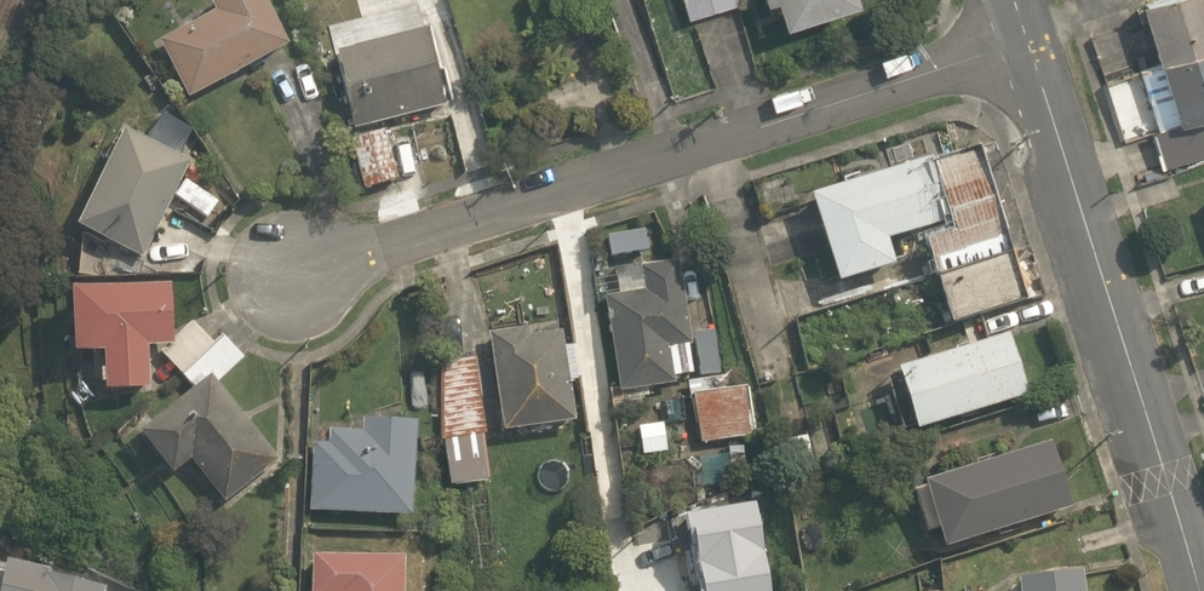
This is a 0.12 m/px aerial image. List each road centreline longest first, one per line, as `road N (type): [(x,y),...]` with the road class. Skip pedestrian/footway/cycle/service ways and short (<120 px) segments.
road 1 (residential): [(1024,47),(294,276)]
road 2 (residential): [(1024,47),(1202,590)]

